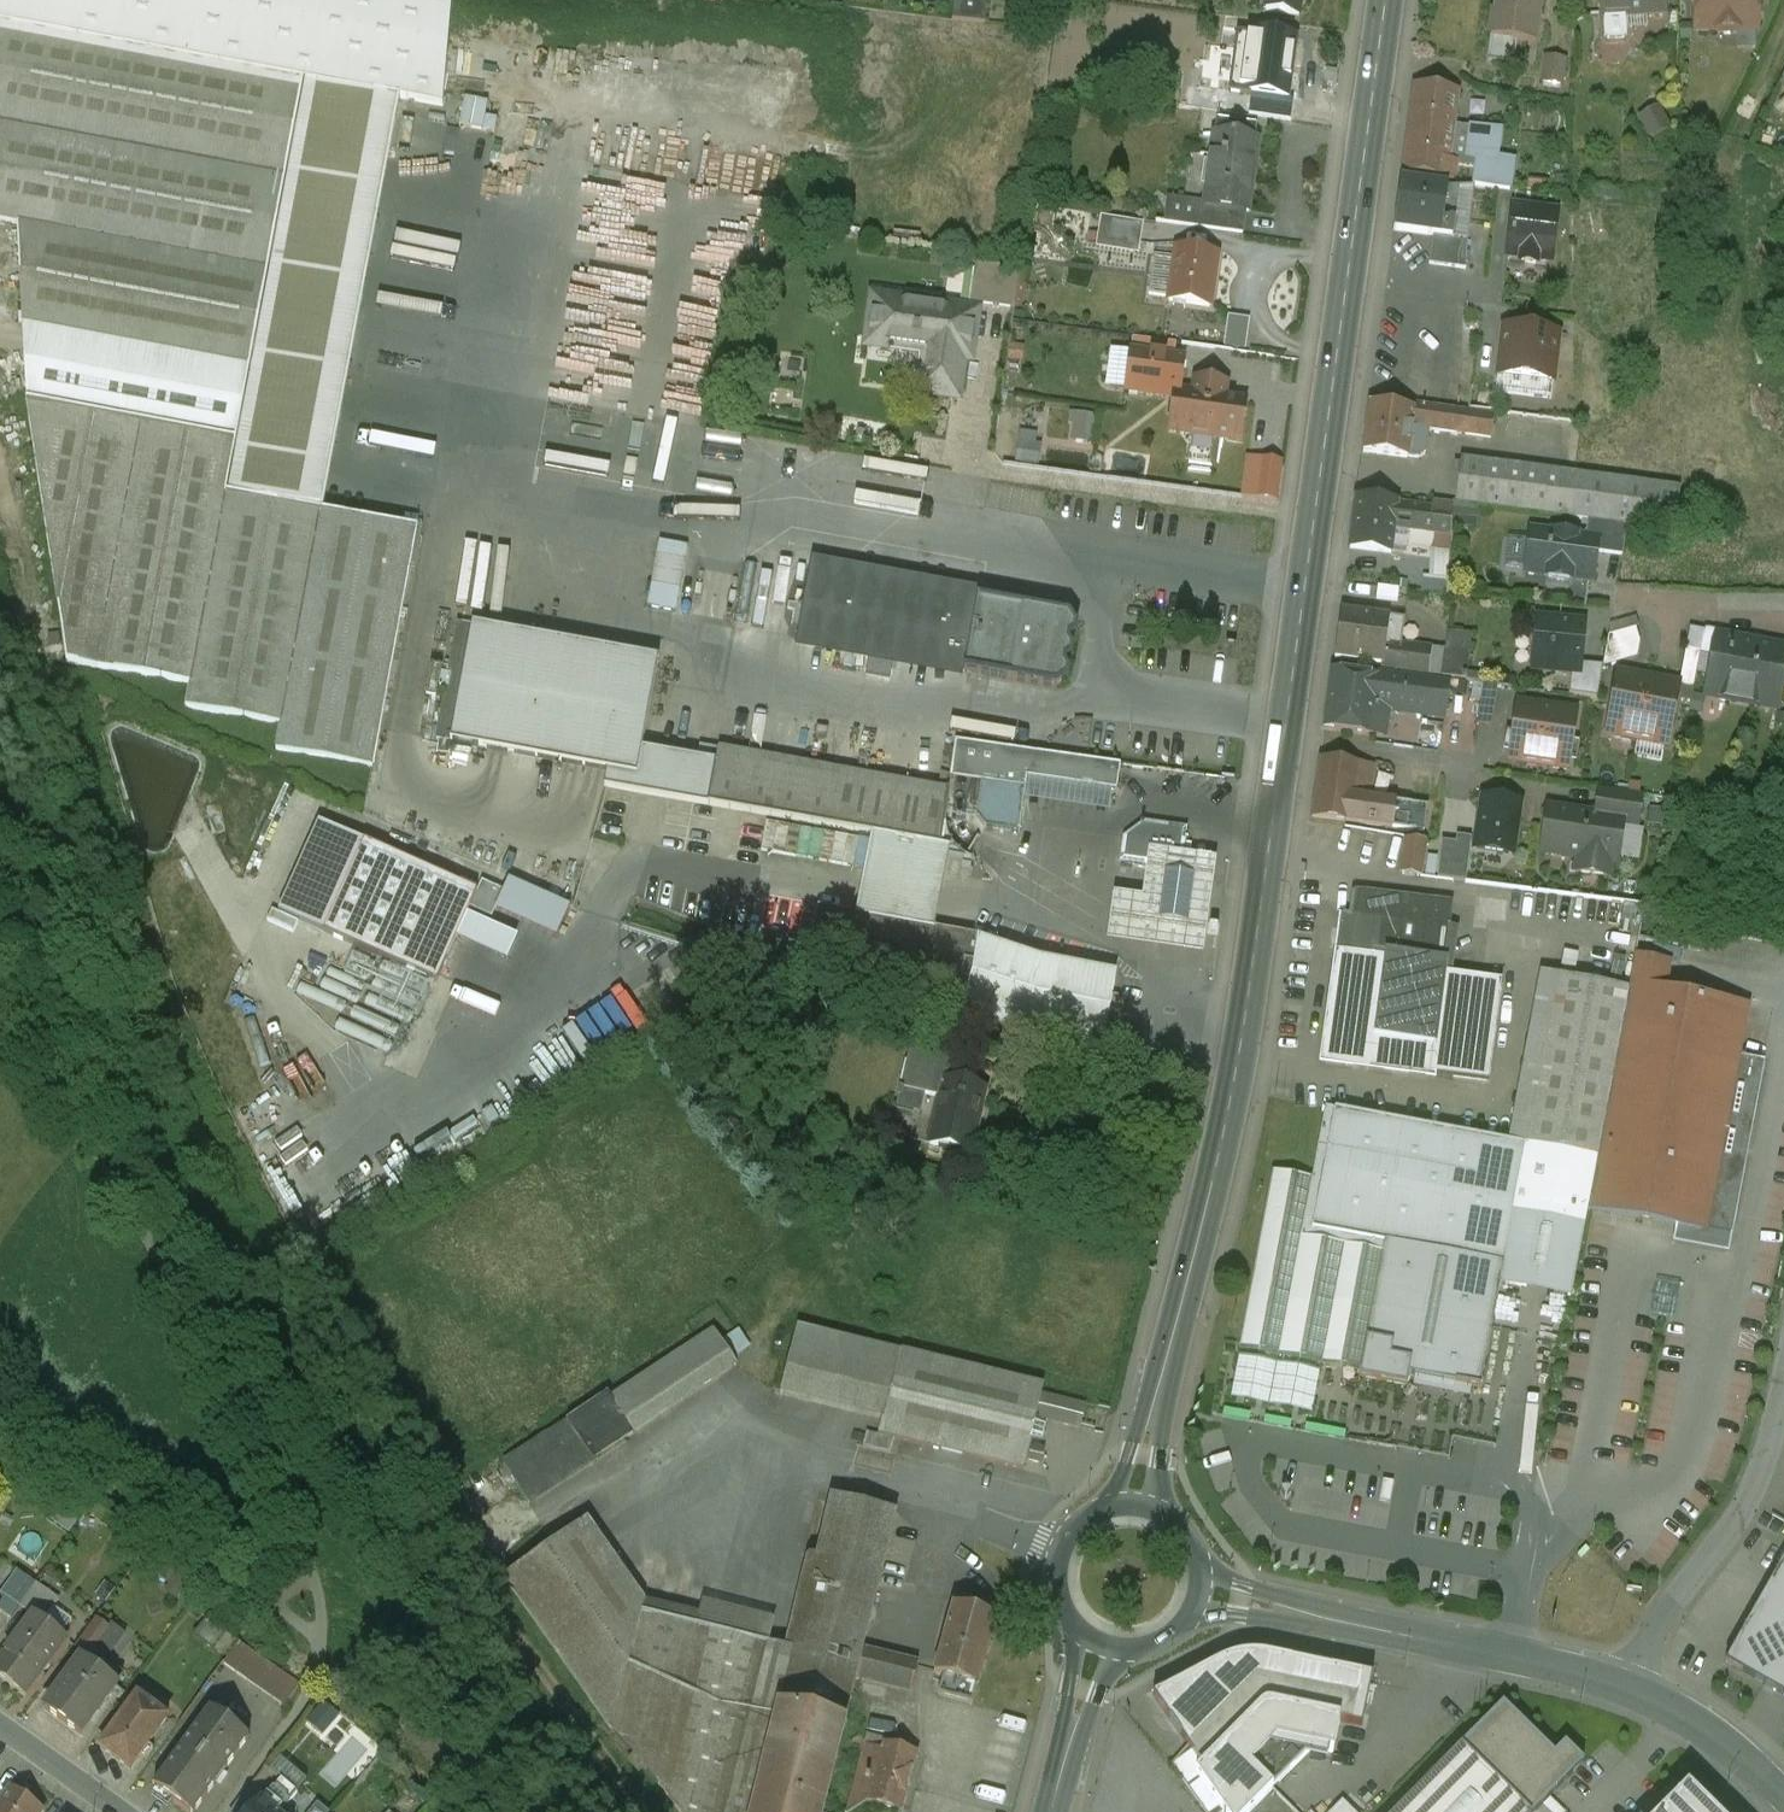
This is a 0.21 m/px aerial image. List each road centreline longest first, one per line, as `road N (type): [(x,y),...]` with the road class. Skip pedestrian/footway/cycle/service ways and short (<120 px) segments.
road 1 (secondary): [(1387,0),(1250,997),(1139,1505)]
road 2 (unclassified): [(1201,1593),(1628,1685)]
road 3 (residential): [(1783,1376),(1763,1474),(1628,1685)]
road 4 (secondary): [(1139,1505),(1092,1516),(1062,1555),(1063,1602),(1102,1642)]
road 5 (unclassified): [(1628,1685),(1696,1720),(1783,1794)]
road 6 (secondary): [(1102,1642),(1055,1811)]
road 7 (residential): [(1783,605),(1619,602)]
road 8 (residential): [(117,1811),(0,1728)]
road 9 (secondary): [(1102,1642),(1144,1648),(1173,1635),(1201,1593)]
road 10 (secondary): [(1201,1593),(1194,1542),(1161,1511),(1139,1505)]

